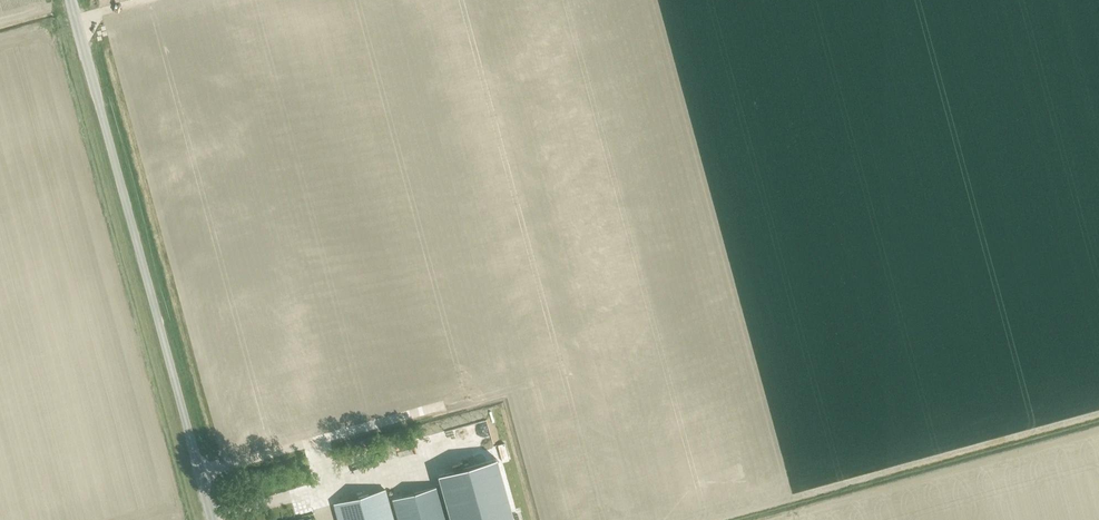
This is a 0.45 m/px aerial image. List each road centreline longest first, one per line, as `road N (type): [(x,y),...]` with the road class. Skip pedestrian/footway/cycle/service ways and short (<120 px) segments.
road 1 (unclassified): [(210,519),(68,0)]

